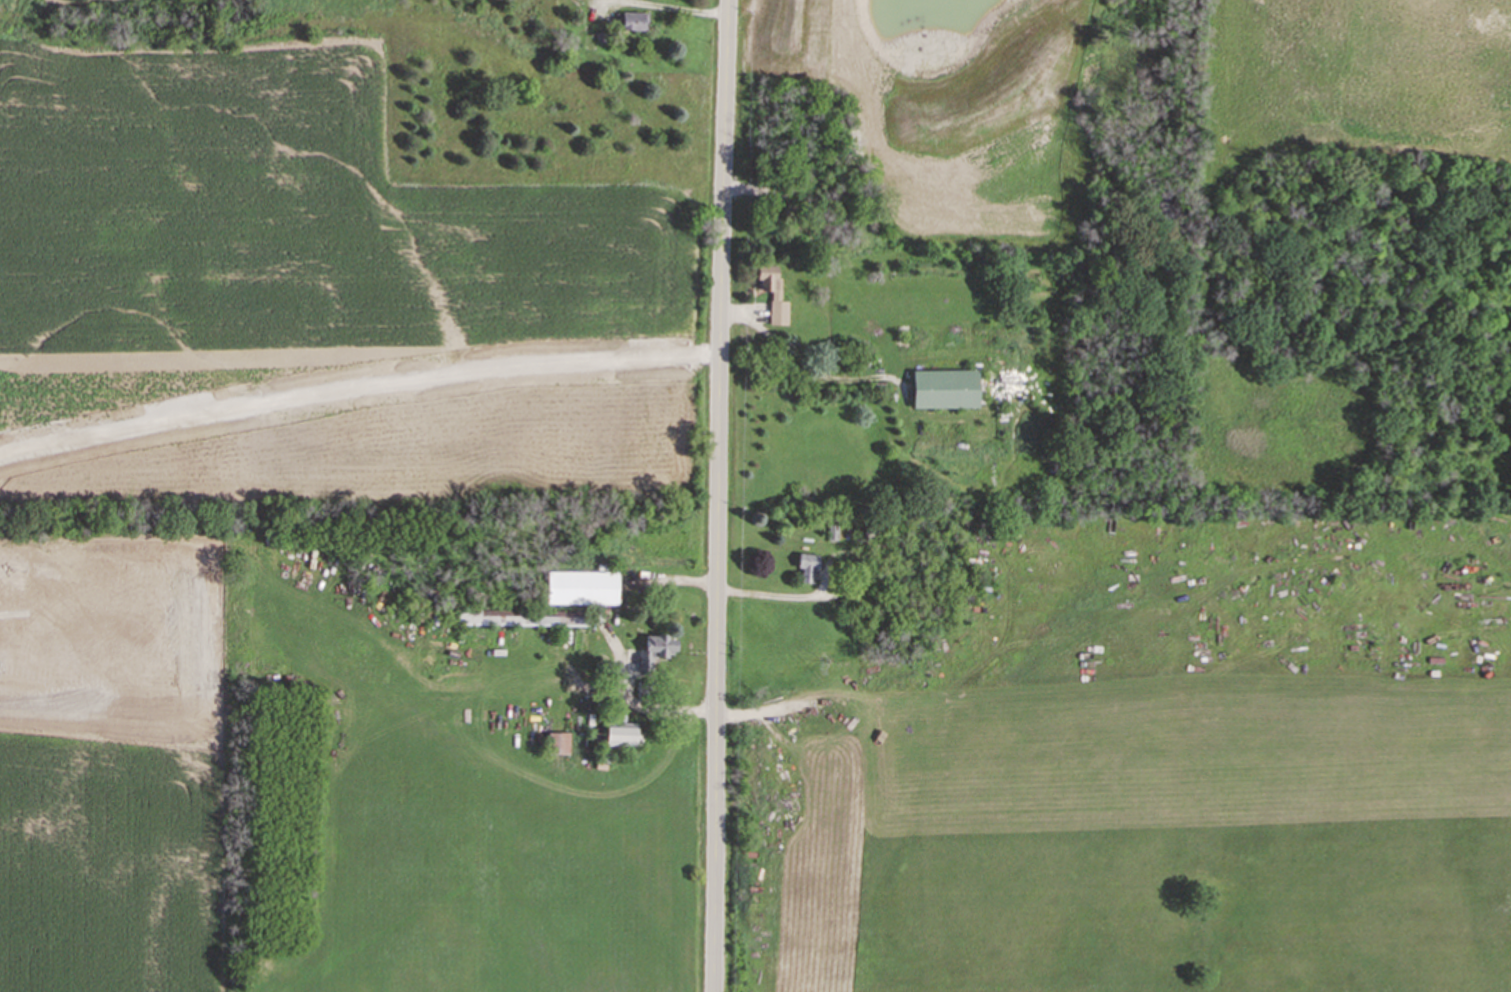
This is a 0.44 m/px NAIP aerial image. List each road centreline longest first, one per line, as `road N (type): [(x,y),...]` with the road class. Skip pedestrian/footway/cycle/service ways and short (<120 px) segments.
road 1 (residential): [(727,0),(712,991)]

